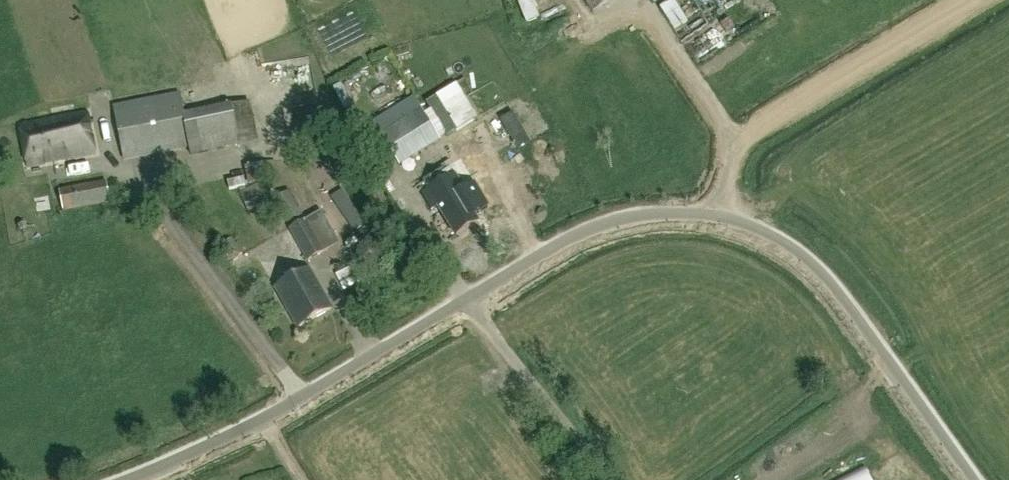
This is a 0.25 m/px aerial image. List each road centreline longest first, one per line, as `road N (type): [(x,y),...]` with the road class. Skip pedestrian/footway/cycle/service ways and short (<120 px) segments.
road 1 (unclassified): [(133,479),(375,359),(536,259),(618,225),(691,219),(744,231),(819,279),(970,479)]
road 2 (track): [(735,141),(973,0)]

